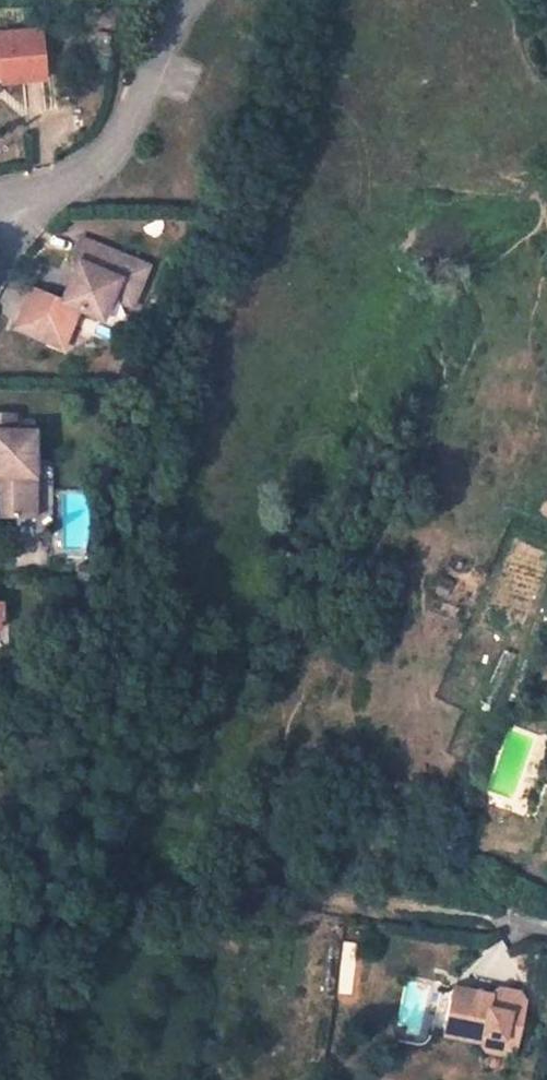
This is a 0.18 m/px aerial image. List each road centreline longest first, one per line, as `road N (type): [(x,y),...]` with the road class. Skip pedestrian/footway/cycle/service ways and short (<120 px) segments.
road 1 (residential): [(180,0),(109,145),(69,182),(28,200)]

